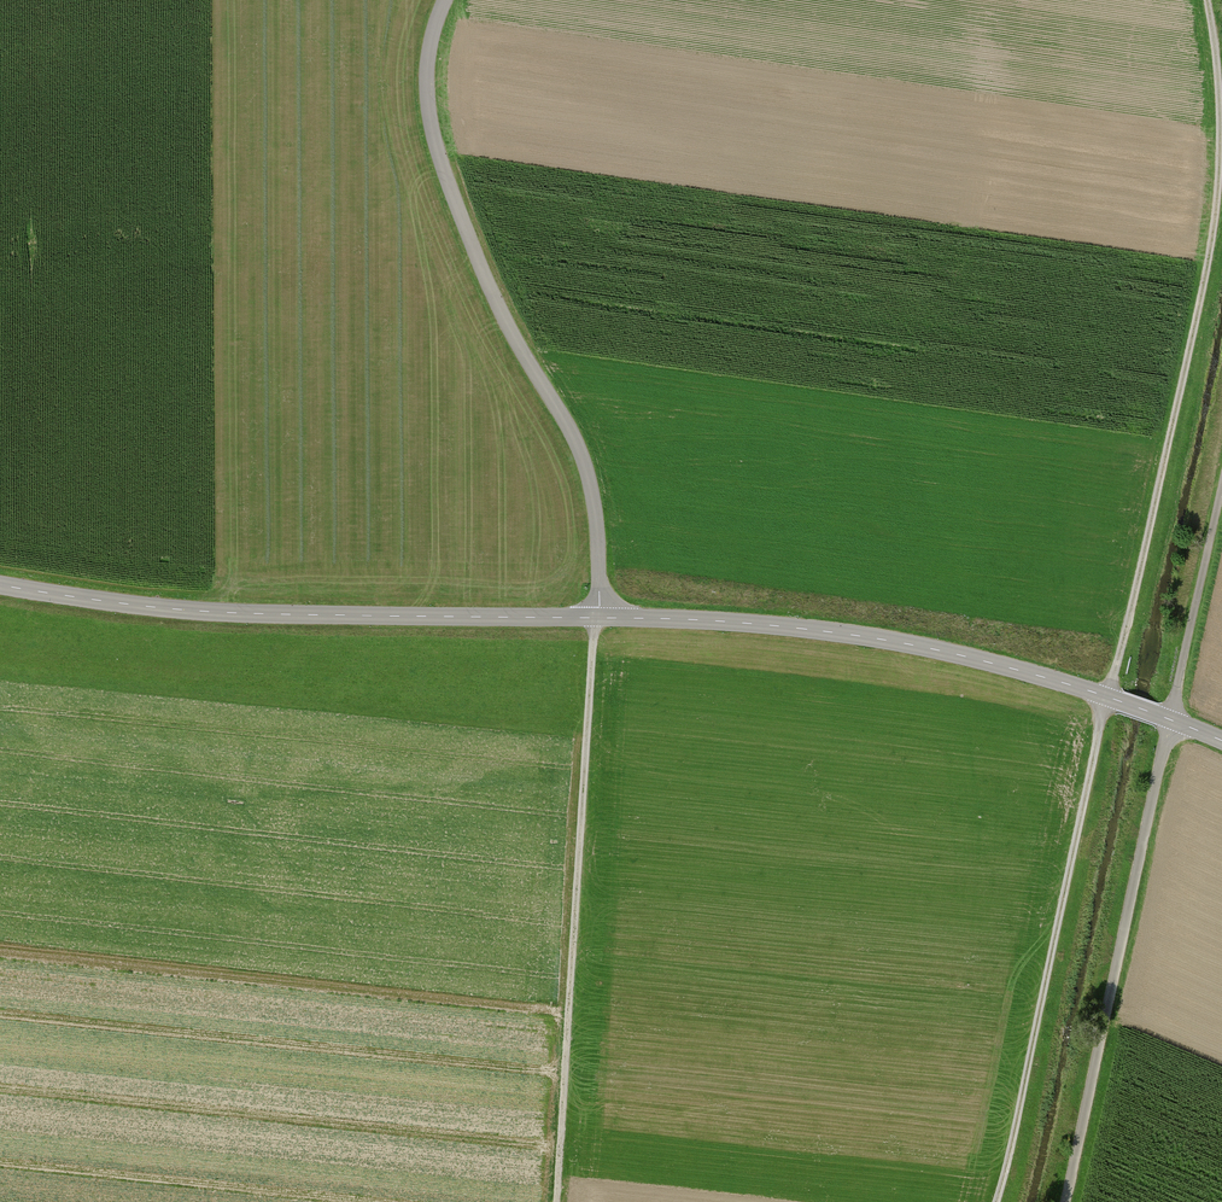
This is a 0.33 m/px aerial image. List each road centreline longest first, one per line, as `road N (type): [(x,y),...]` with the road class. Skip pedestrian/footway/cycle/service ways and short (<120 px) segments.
road 1 (track): [(996,1201),(1212,251),(1221,99),(1208,0)]
road 2 (unclassified): [(599,618),(583,461),(510,332),(430,121),(426,77),(446,0)]
road 3 (tertiary): [(599,618),(868,637),(1052,679),(1221,741)]
road 4 (tertiary): [(0,585),(239,613),(599,618)]
road 5 (track): [(599,618),(557,1201)]
road 6 (track): [(1221,481),(1171,719)]

